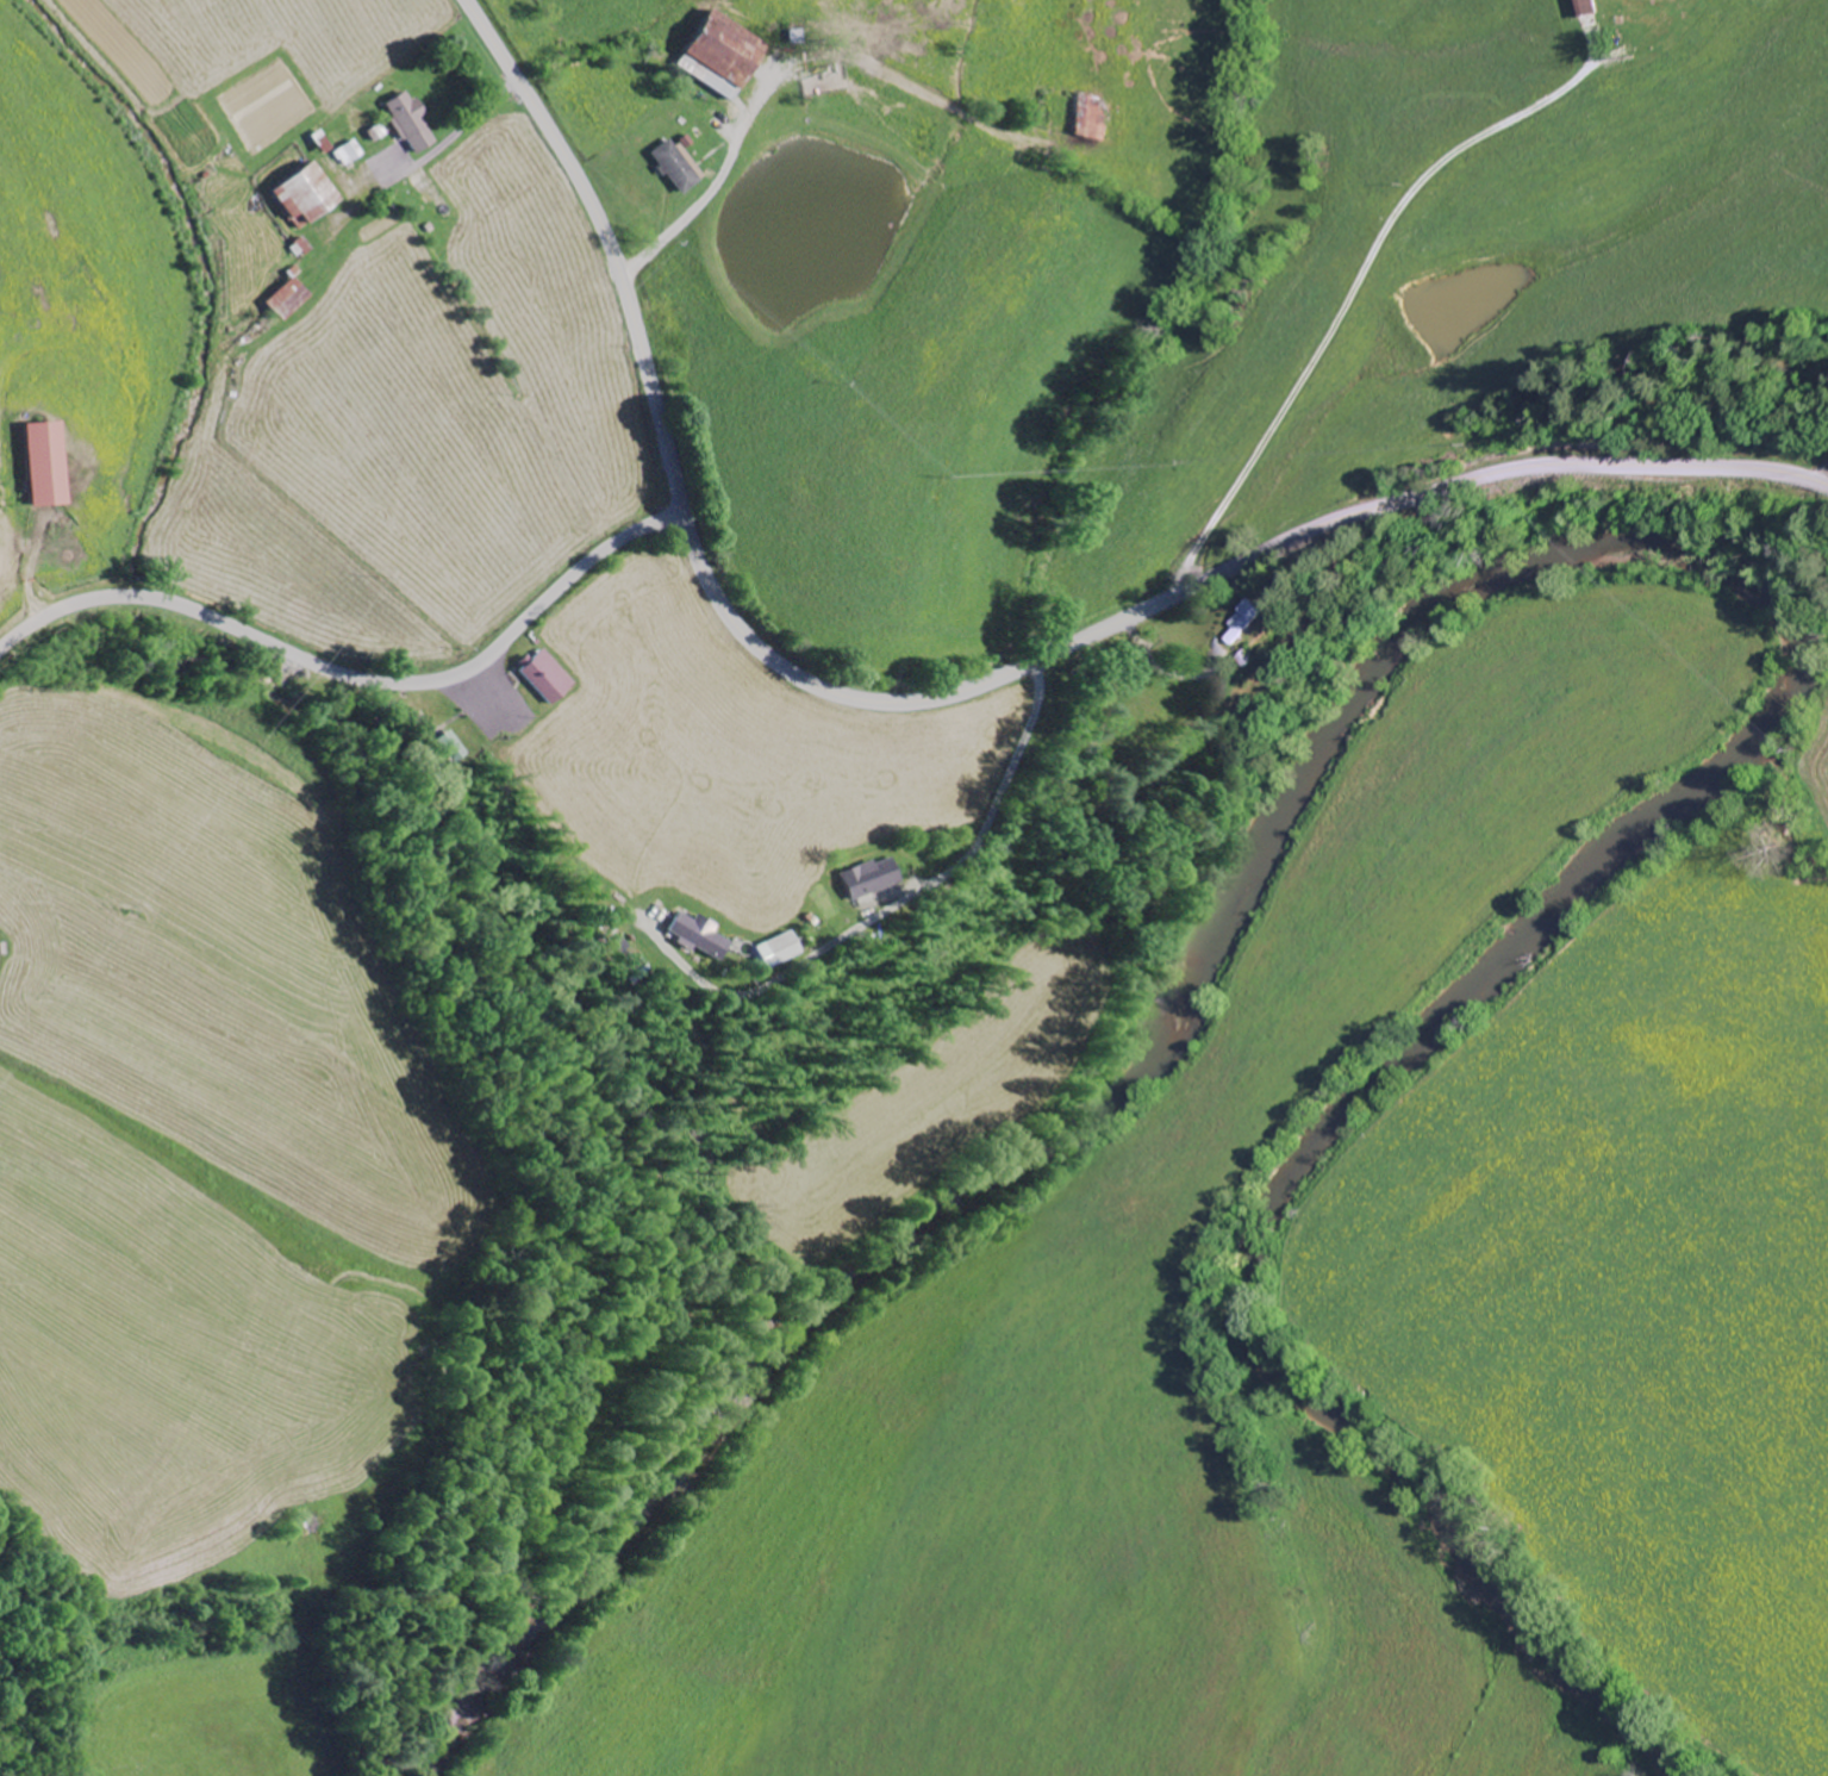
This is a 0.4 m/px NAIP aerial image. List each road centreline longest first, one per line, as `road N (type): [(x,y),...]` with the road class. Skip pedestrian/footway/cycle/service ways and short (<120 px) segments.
road 1 (secondary): [(1827,482),(1723,466),(1504,471),(1311,531),(988,680),(915,699),(843,693),(753,640),(710,580),(600,222),(468,0)]
road 2 (tertiary): [(0,654),(73,606),(137,597),(200,612),(351,675),(437,678),(486,655),(612,546),(686,517)]
road 3 (residential): [(1034,661),(1037,704),(1009,777),(969,852),(921,891),(769,985),(734,996),(692,976),(648,930)]

